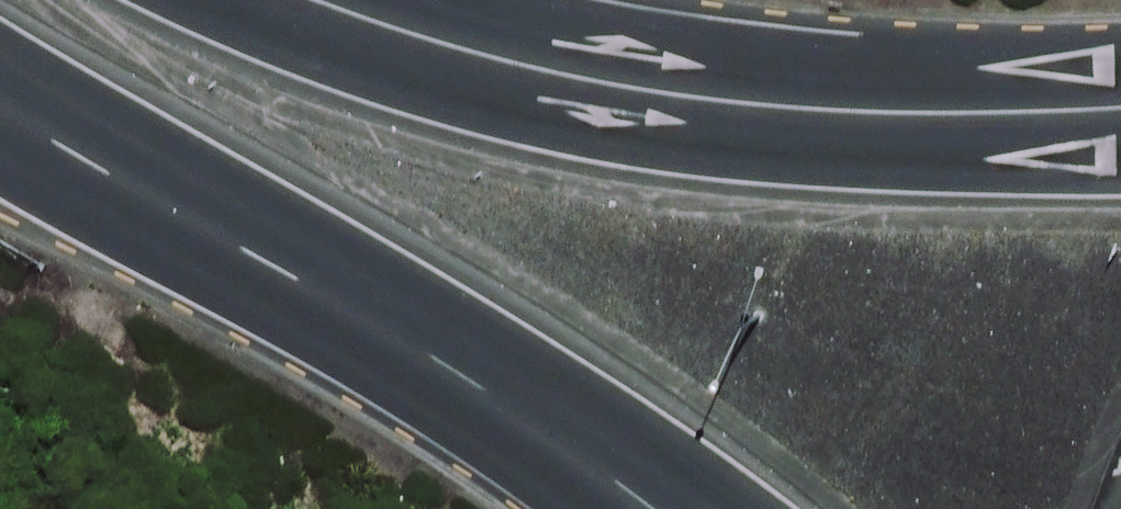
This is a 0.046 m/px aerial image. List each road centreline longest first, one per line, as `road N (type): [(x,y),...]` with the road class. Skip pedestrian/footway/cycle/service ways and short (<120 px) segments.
road 1 (trunk): [(310,0),(479,53),(763,105),(999,119),(1120,113)]
road 2 (trunk): [(650,508),(481,384),(0,108)]

